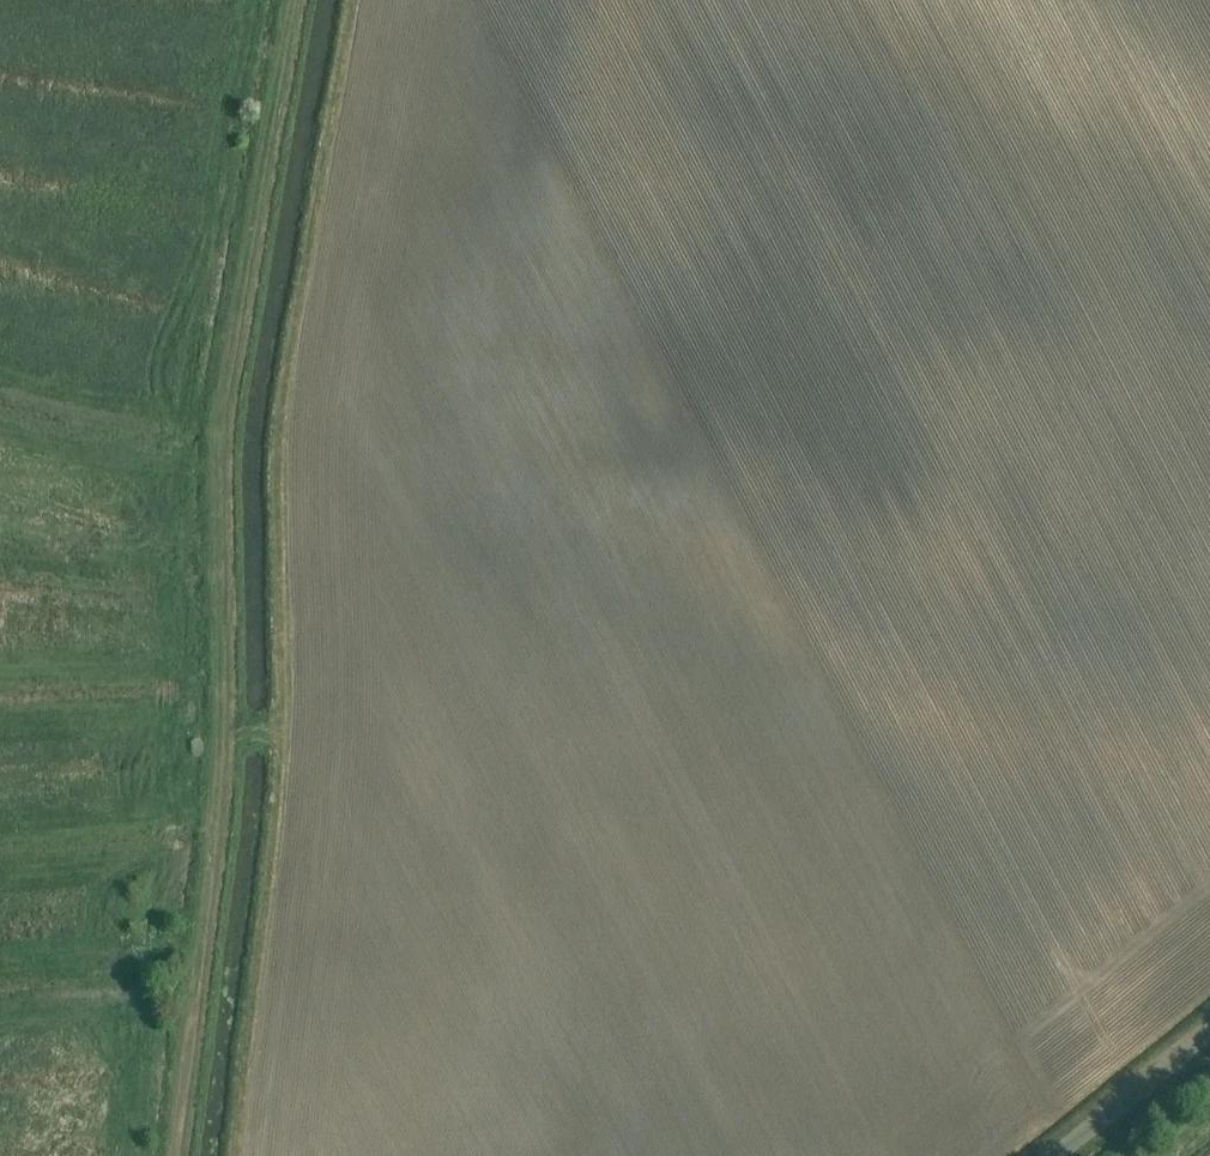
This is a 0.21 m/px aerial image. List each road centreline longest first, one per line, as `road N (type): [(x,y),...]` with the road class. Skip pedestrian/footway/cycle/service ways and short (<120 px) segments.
road 1 (track): [(301,0),(224,423),(228,739),(183,1155)]
road 2 (unclassified): [(1056,1155),(1209,1032)]

